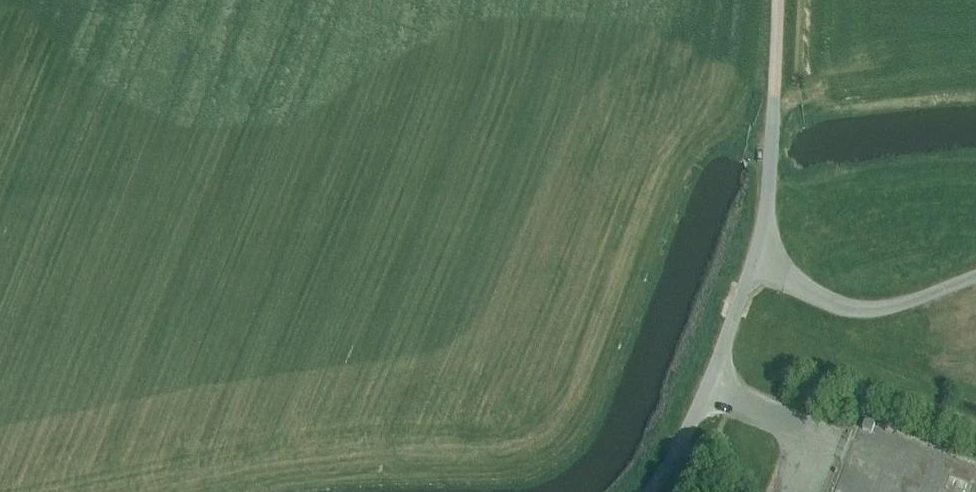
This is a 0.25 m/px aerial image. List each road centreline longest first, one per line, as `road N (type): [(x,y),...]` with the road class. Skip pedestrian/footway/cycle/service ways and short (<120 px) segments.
road 1 (unclassified): [(650,491),(712,383),(757,252),(771,171),(778,0)]

